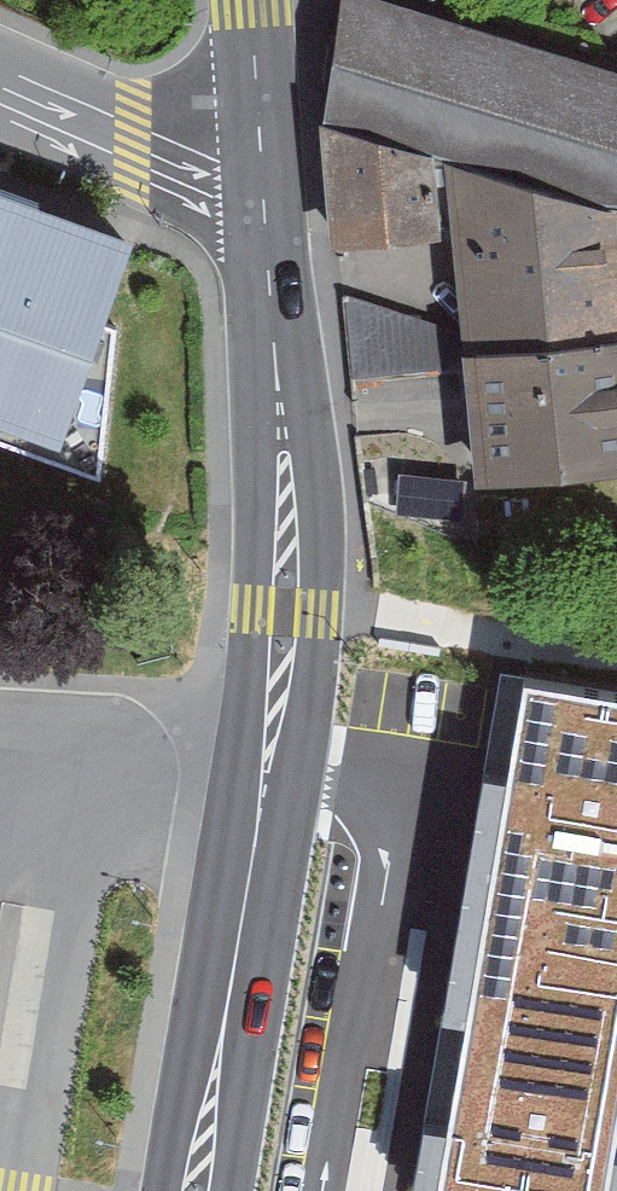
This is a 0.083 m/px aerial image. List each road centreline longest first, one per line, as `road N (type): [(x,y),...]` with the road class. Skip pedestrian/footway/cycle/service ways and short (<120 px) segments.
road 1 (secondary): [(264,777),(287,543),(259,184)]
road 2 (secondary): [(264,777),(198,1190)]
road 3 (residential): [(0,76),(259,184)]
road 4 (secondary): [(259,184),(252,0)]

